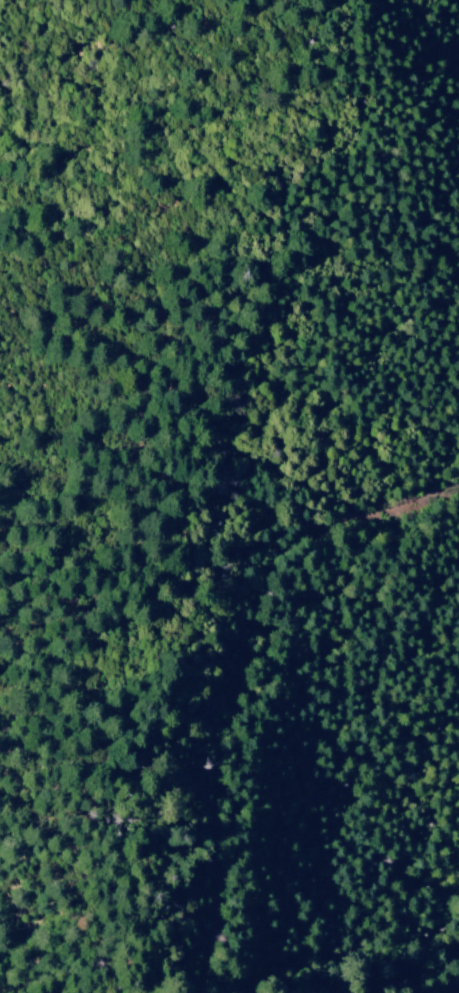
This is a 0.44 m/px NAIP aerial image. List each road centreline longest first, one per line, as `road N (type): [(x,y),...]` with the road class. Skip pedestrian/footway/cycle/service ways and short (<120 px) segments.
road 1 (track): [(206,992),(214,747),(255,601),(275,561),(299,538),(458,484)]

